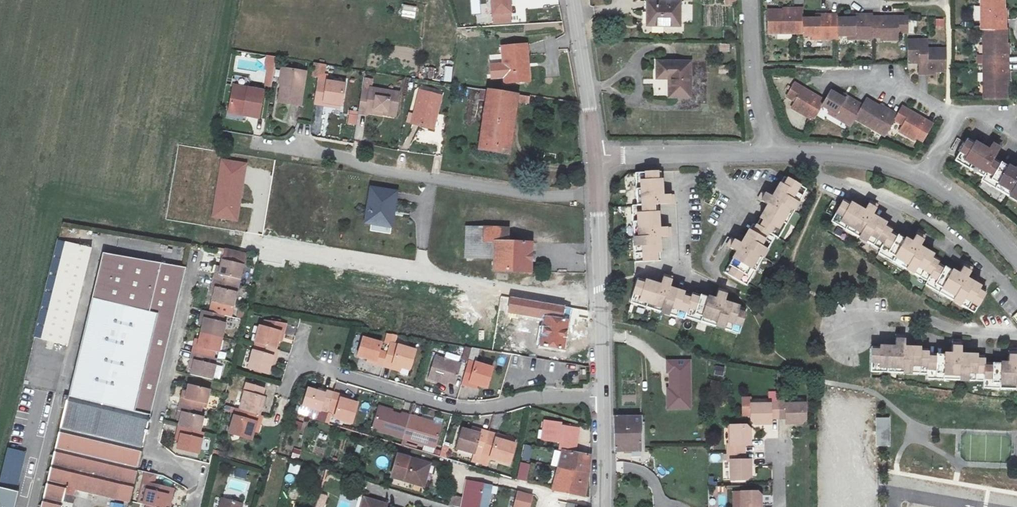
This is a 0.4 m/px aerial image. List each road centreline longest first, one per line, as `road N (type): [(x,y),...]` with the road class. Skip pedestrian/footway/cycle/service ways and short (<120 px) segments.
road 1 (residential): [(600,299),(245,242)]
road 2 (residential): [(260,144),(553,197),(598,196)]
road 3 (residential): [(297,362),(457,407),(603,397)]
road 4 (residential): [(767,154),(881,163),(922,179),(963,205),(1016,259)]
road 5 (residential): [(190,506),(195,484),(152,450),(195,267)]
road 6 (residential): [(595,156),(767,154)]
road 7 (residential): [(1016,336),(890,318),(852,331)]
road 8 (tertiary): [(573,0),(595,156)]
road 9 (residential): [(767,154),(751,0)]
road 10 (residential): [(956,116),(888,83),(835,80)]

